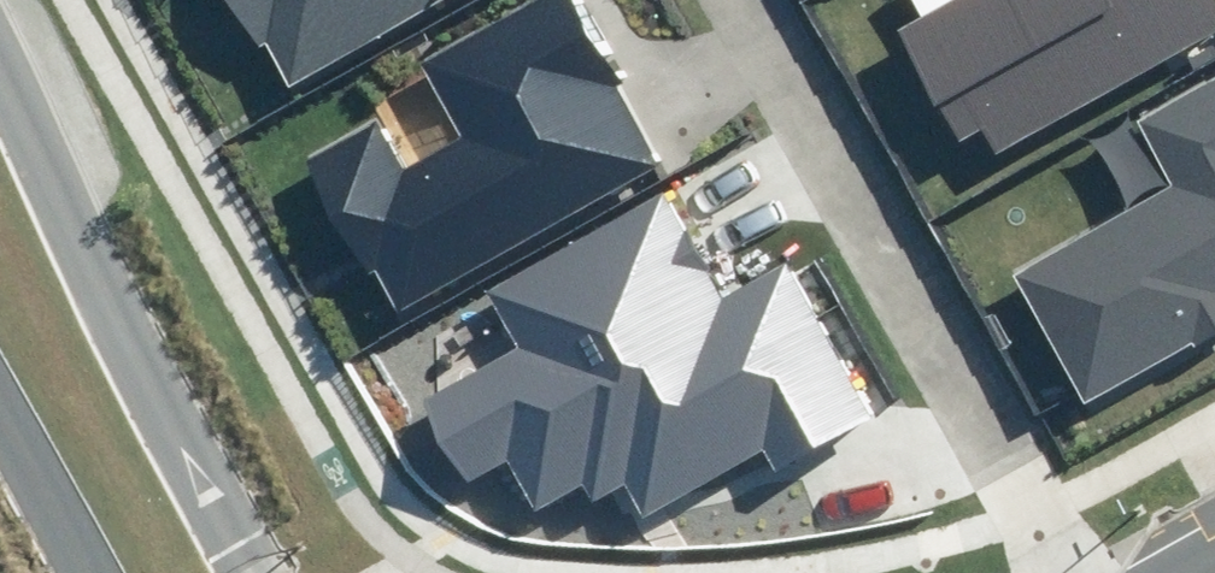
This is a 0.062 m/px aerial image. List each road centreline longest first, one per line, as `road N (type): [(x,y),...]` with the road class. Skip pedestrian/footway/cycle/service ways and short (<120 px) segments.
road 1 (residential): [(741,0),(1054,572)]
road 2 (secondary): [(0,61),(260,572)]
road 3 (secondary): [(90,572),(0,405)]

